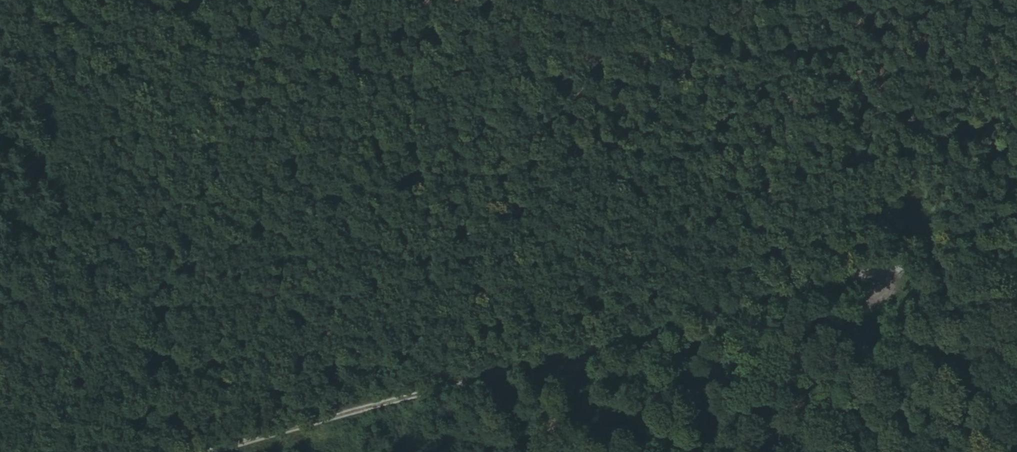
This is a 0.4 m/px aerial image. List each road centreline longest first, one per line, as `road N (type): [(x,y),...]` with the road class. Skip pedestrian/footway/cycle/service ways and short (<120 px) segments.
road 1 (track): [(924,248),(178,0)]
road 2 (track): [(166,451),(924,248)]

